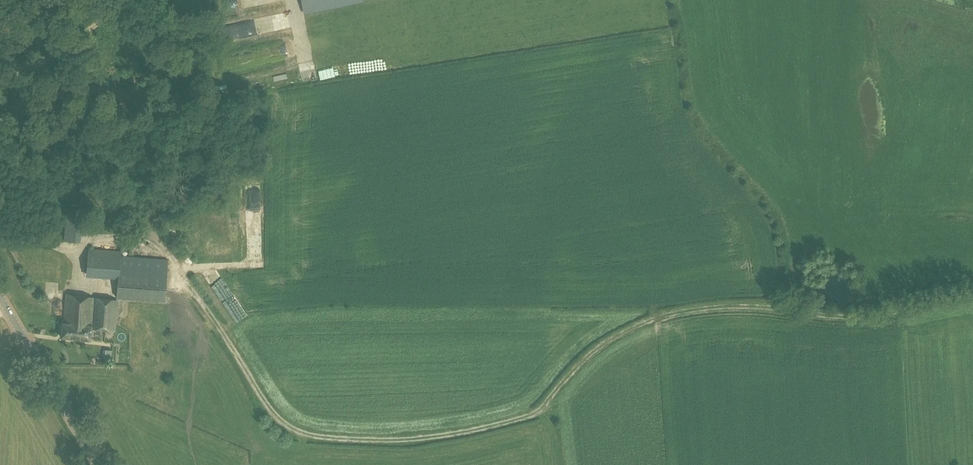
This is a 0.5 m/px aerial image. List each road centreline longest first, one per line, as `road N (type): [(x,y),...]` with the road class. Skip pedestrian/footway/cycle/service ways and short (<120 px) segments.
road 1 (track): [(0,117),(147,224),(263,399),(292,427),(335,437),(430,437),(544,407)]
road 2 (track): [(544,407),(569,374),(616,335),(670,315),(728,307),(852,316),(972,298)]
road 3 (secondary): [(98,464),(0,301)]

